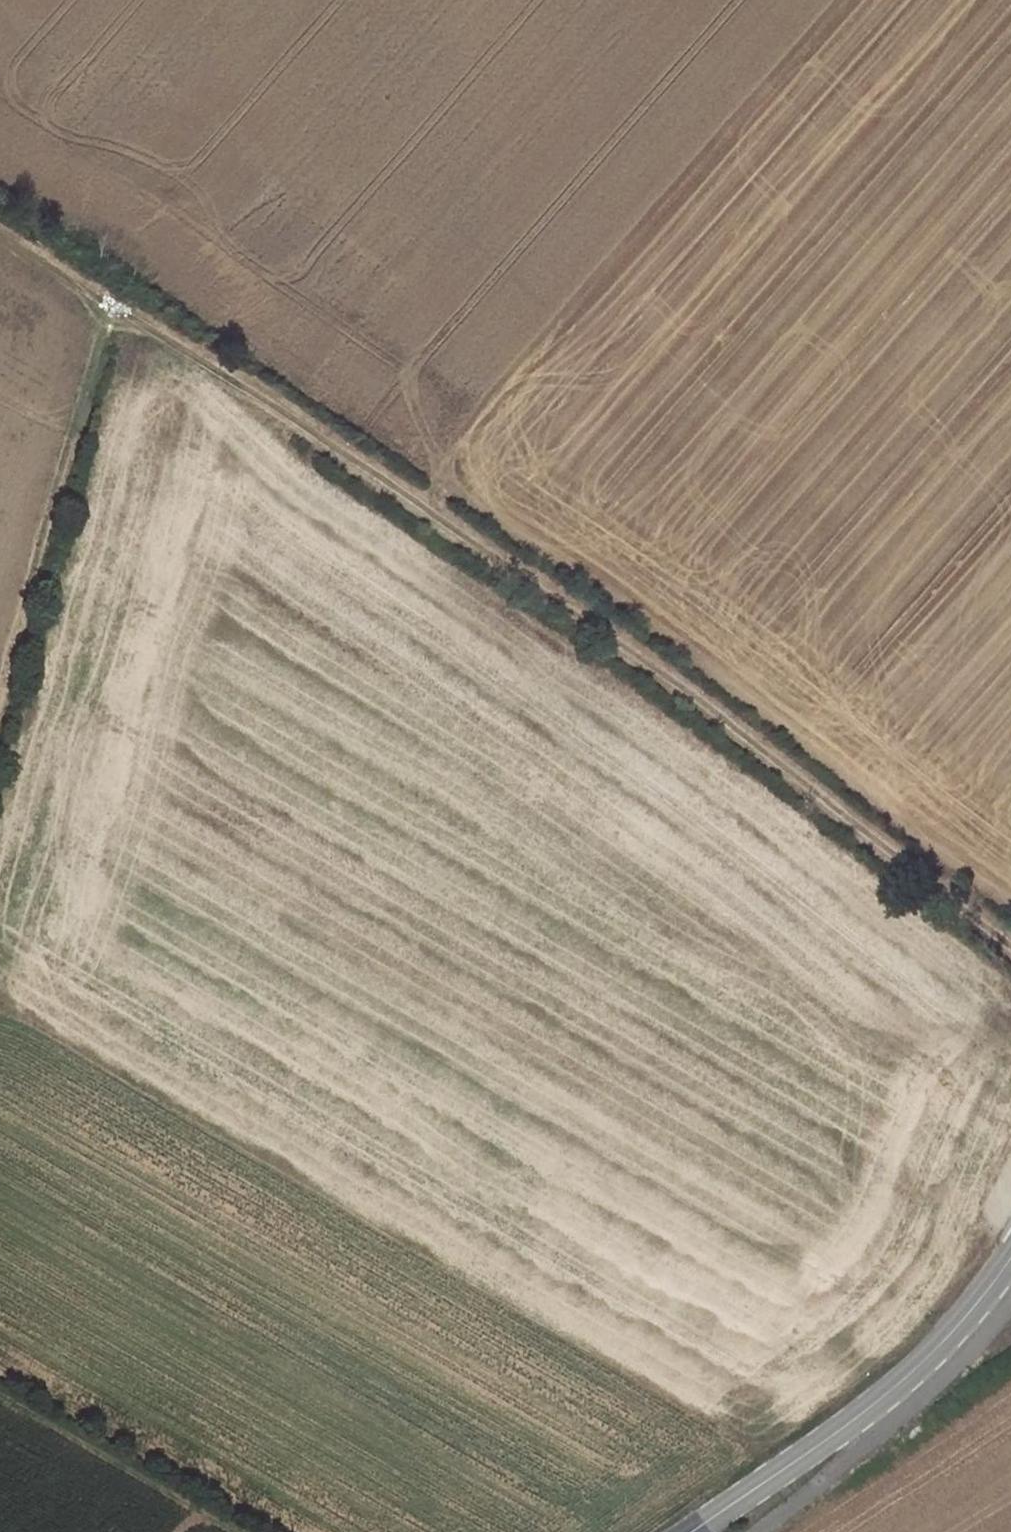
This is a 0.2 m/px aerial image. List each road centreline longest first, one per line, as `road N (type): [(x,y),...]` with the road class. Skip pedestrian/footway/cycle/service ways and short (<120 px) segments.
road 1 (track): [(1010,945),(709,712),(268,400),(0,234)]
road 2 (tertiary): [(699,1531),(902,1387),(974,1314),(1010,1262)]

